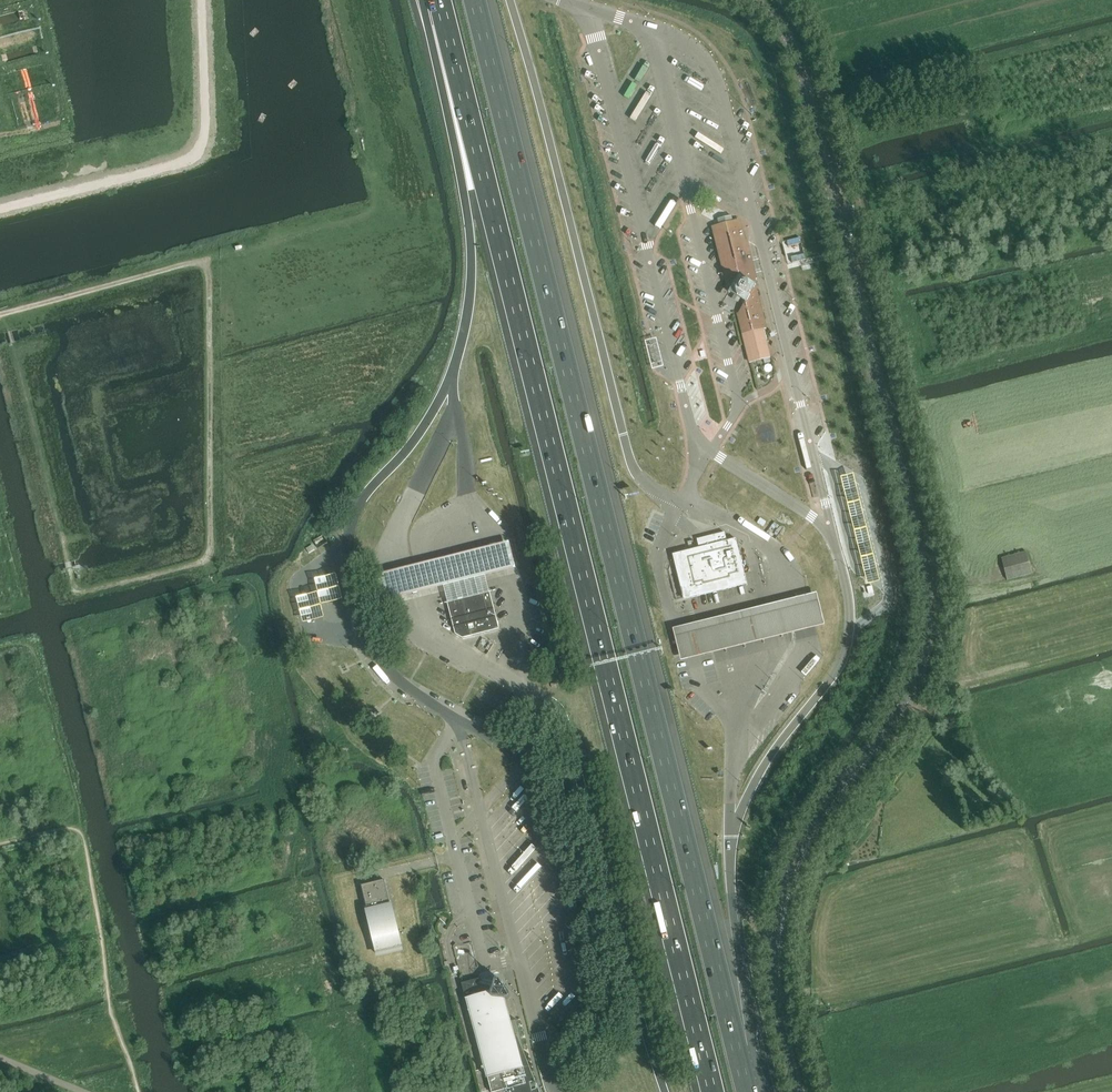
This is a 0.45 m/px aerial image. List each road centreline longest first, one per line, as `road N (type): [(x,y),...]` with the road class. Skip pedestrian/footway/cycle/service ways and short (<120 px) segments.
road 1 (unclassified): [(794,1091),(774,1005),(783,886),(823,811),(903,704),(925,650),(928,607),(802,74),(783,32),(748,0)]
road 2 (motorway): [(440,0),(712,1091)]
road 3 (motorway): [(743,1078),(474,0)]
road 4 (motorway): [(428,0),(471,246),(467,315),(453,374)]
road 5 (track): [(0,213),(162,172),(188,157),(202,118),(199,0)]
road 6 (motorway): [(743,1078),(748,1018),(730,851)]

